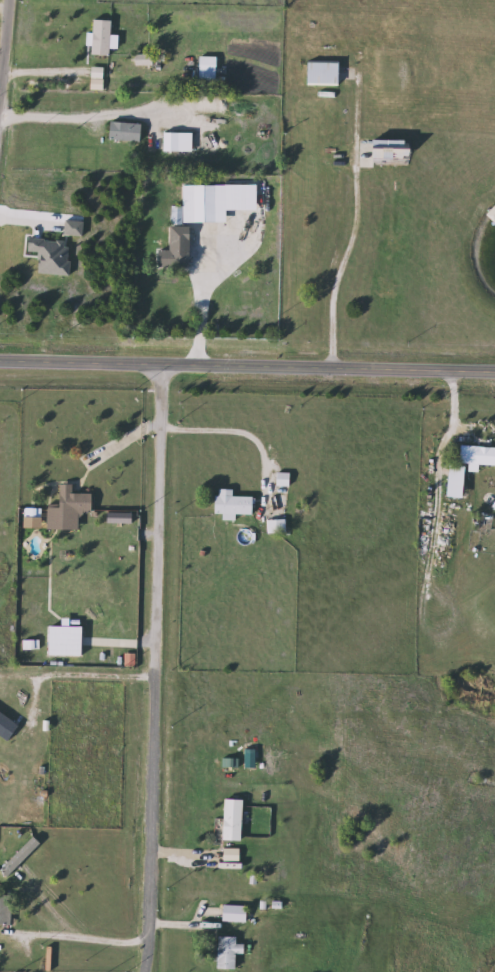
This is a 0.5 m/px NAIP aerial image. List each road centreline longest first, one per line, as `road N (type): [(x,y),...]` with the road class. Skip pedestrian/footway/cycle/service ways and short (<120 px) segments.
road 1 (residential): [(158,362),(143,971)]
road 2 (secondary): [(494,370),(0,358)]

